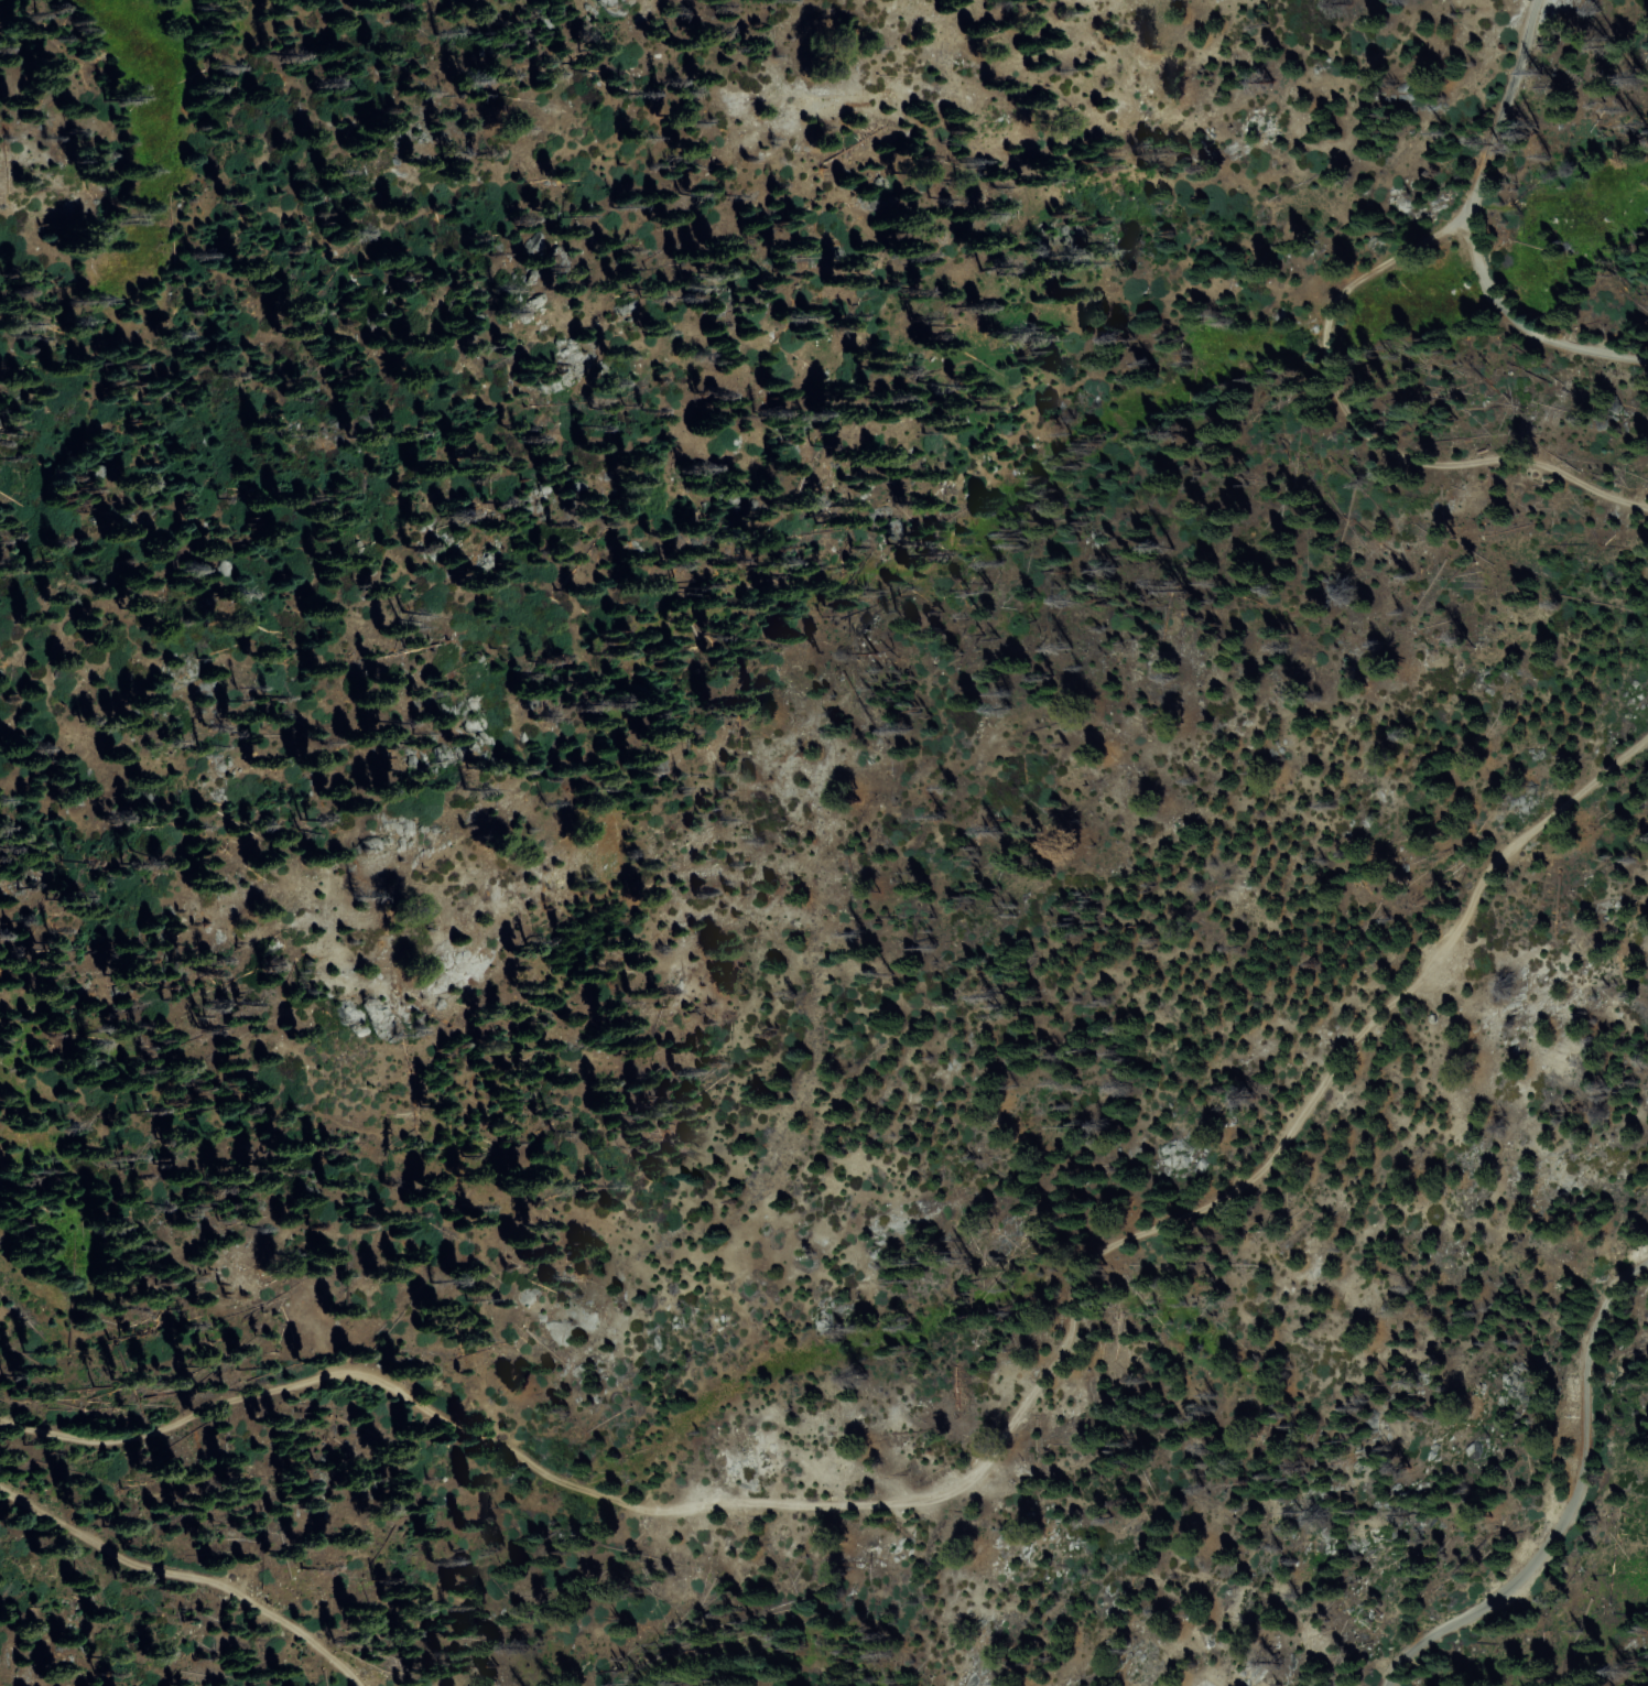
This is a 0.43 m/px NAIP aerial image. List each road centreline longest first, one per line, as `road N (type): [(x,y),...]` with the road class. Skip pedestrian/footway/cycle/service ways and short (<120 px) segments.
road 1 (track): [(0,1415),(57,1437),(104,1441),(314,1380),(361,1377),(400,1390),(564,1484),(614,1502),(668,1510),(728,1501),(810,1507),(933,1500),(979,1470),(1064,1351),(1078,1285),(1116,1245),(1233,1189),(1265,1164),(1366,1025),(1422,981),(1493,867),(1647,738)]
road 2 (track): [(1647,506),(1549,466),(1434,465),(1386,444),(1332,377),(1324,348),(1338,299),(1392,256),(1465,225)]
road 3 (track): [(1647,1264),(1605,1299),(1592,1327),(1583,1472),(1532,1567),(1425,1640),(1382,1685)]
road 4 (track): [(1539,0),(1465,225),(1503,306),(1580,350),(1647,360)]
road 5 (track): [(358,1685),(305,1633),(218,1585),(140,1571),(85,1547),(0,1484)]

